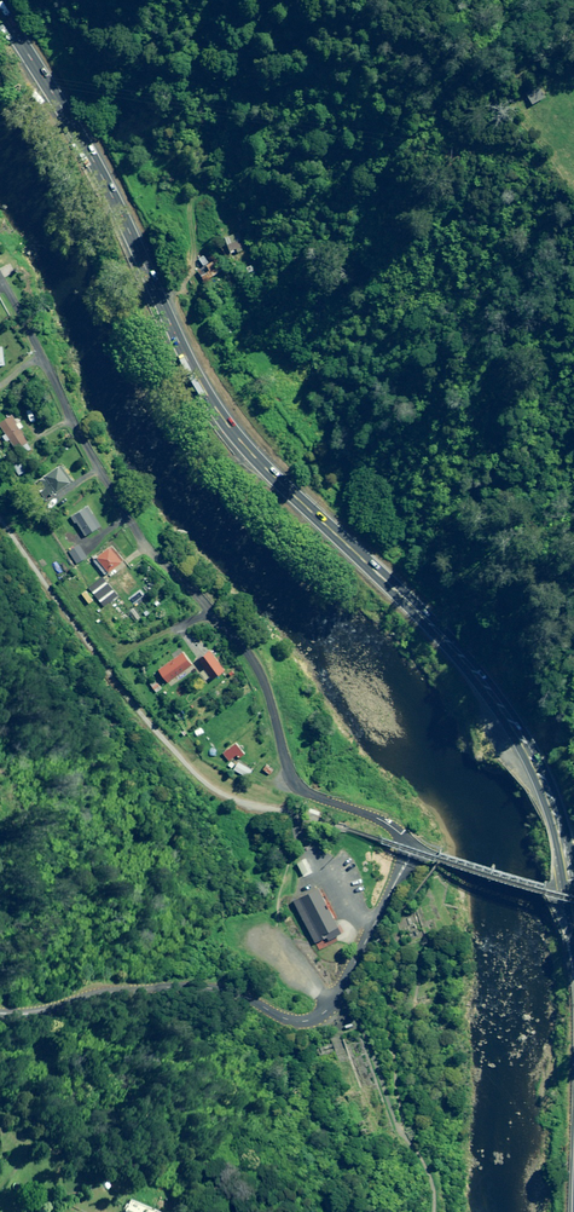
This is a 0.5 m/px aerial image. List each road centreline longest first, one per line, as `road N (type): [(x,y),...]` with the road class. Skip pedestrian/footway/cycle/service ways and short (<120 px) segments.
road 1 (trunk): [(573,895),(548,790),(511,720),(420,613),(290,494),(207,398),(55,99),(0,15)]
road 2 (residential): [(416,847),(345,986),(316,1017),(295,1021),(240,994),(189,986),(0,1014)]
road 3 (residential): [(212,608),(143,542),(0,280)]
road 4 (residential): [(416,847),(386,822),(300,787),(260,673),(212,608)]
road 5 (residential): [(573,899),(416,847)]

